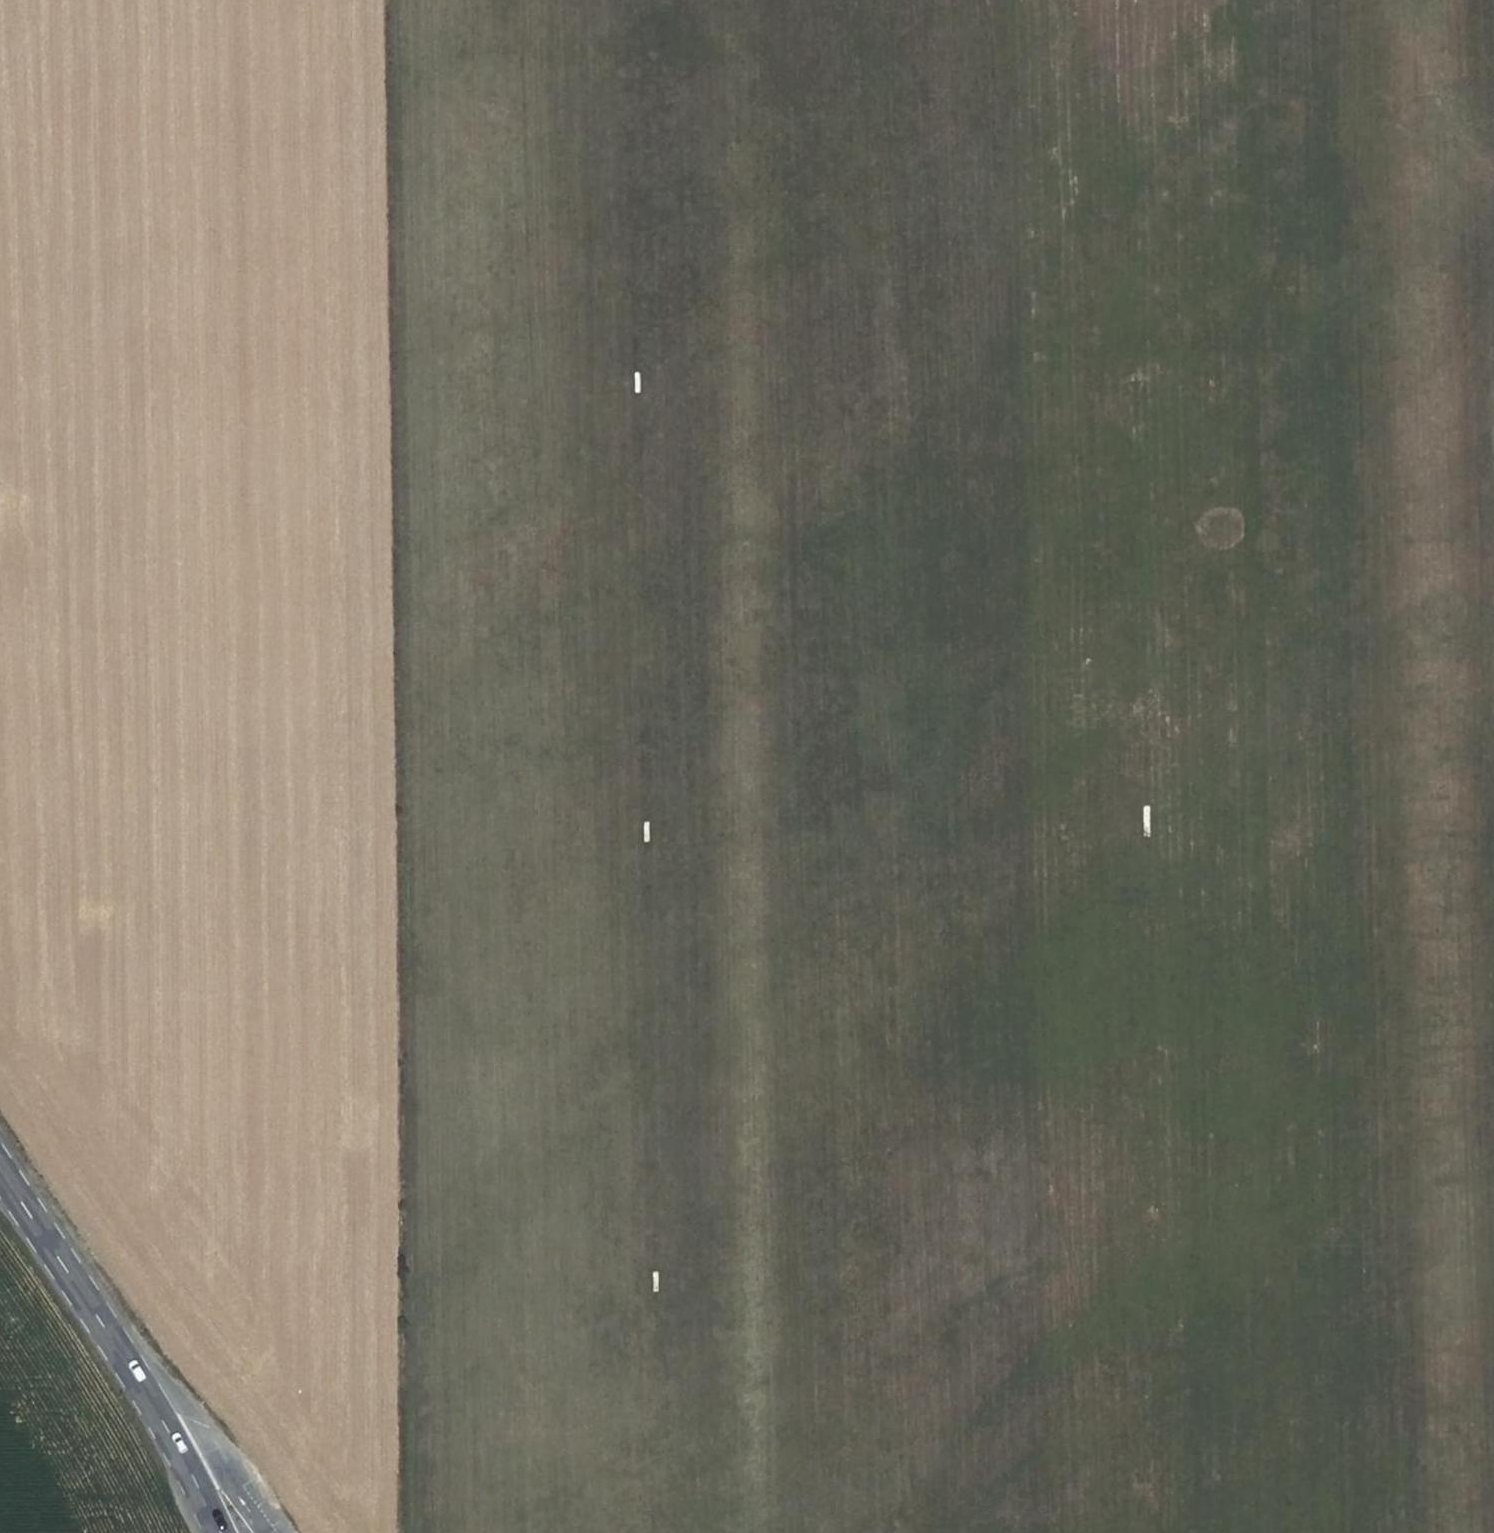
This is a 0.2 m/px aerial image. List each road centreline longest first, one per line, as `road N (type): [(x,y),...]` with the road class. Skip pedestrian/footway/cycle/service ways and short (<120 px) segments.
road 1 (tertiary): [(220,1532),(177,1442),(0,1176)]

